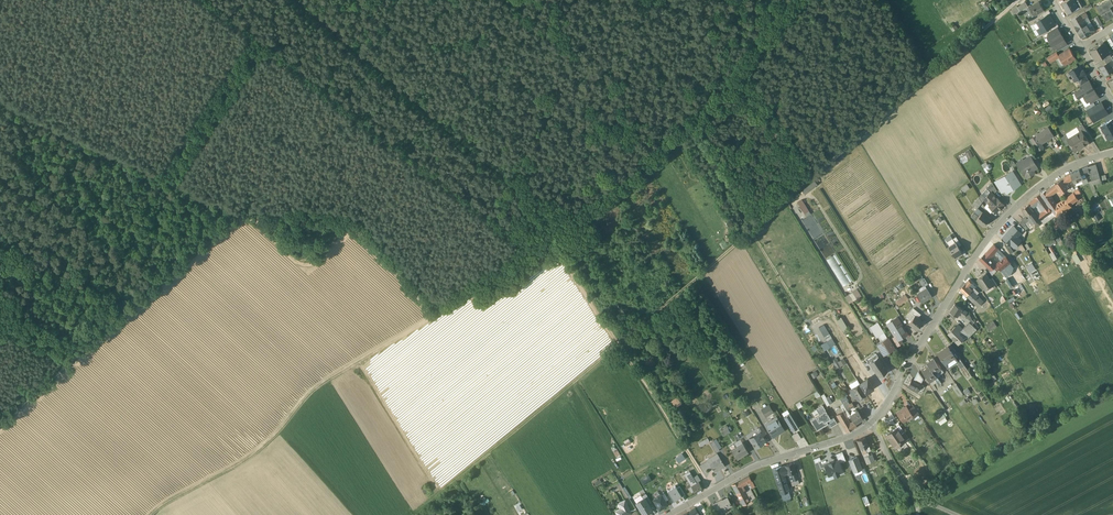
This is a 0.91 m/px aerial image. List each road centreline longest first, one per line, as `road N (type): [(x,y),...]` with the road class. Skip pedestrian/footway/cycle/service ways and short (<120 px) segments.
road 1 (track): [(712,495),(622,349),(899,113),(992,22)]
road 2 (track): [(430,316),(421,320),(355,234),(314,267),(252,219),(241,221),(0,431)]
road 3 (track): [(793,0),(724,85),(639,168),(430,316)]
road 4 (residential): [(873,426),(993,235),(1048,183),(1112,156)]
road 5 (track): [(430,316),(317,391),(256,453),(153,514)]
road 6 (track): [(622,349),(413,514)]
road 7 (track): [(457,0),(615,188)]
road 8 (unclassified): [(676,514),(745,476),(873,426)]
road 9 (track): [(622,349),(548,231)]

